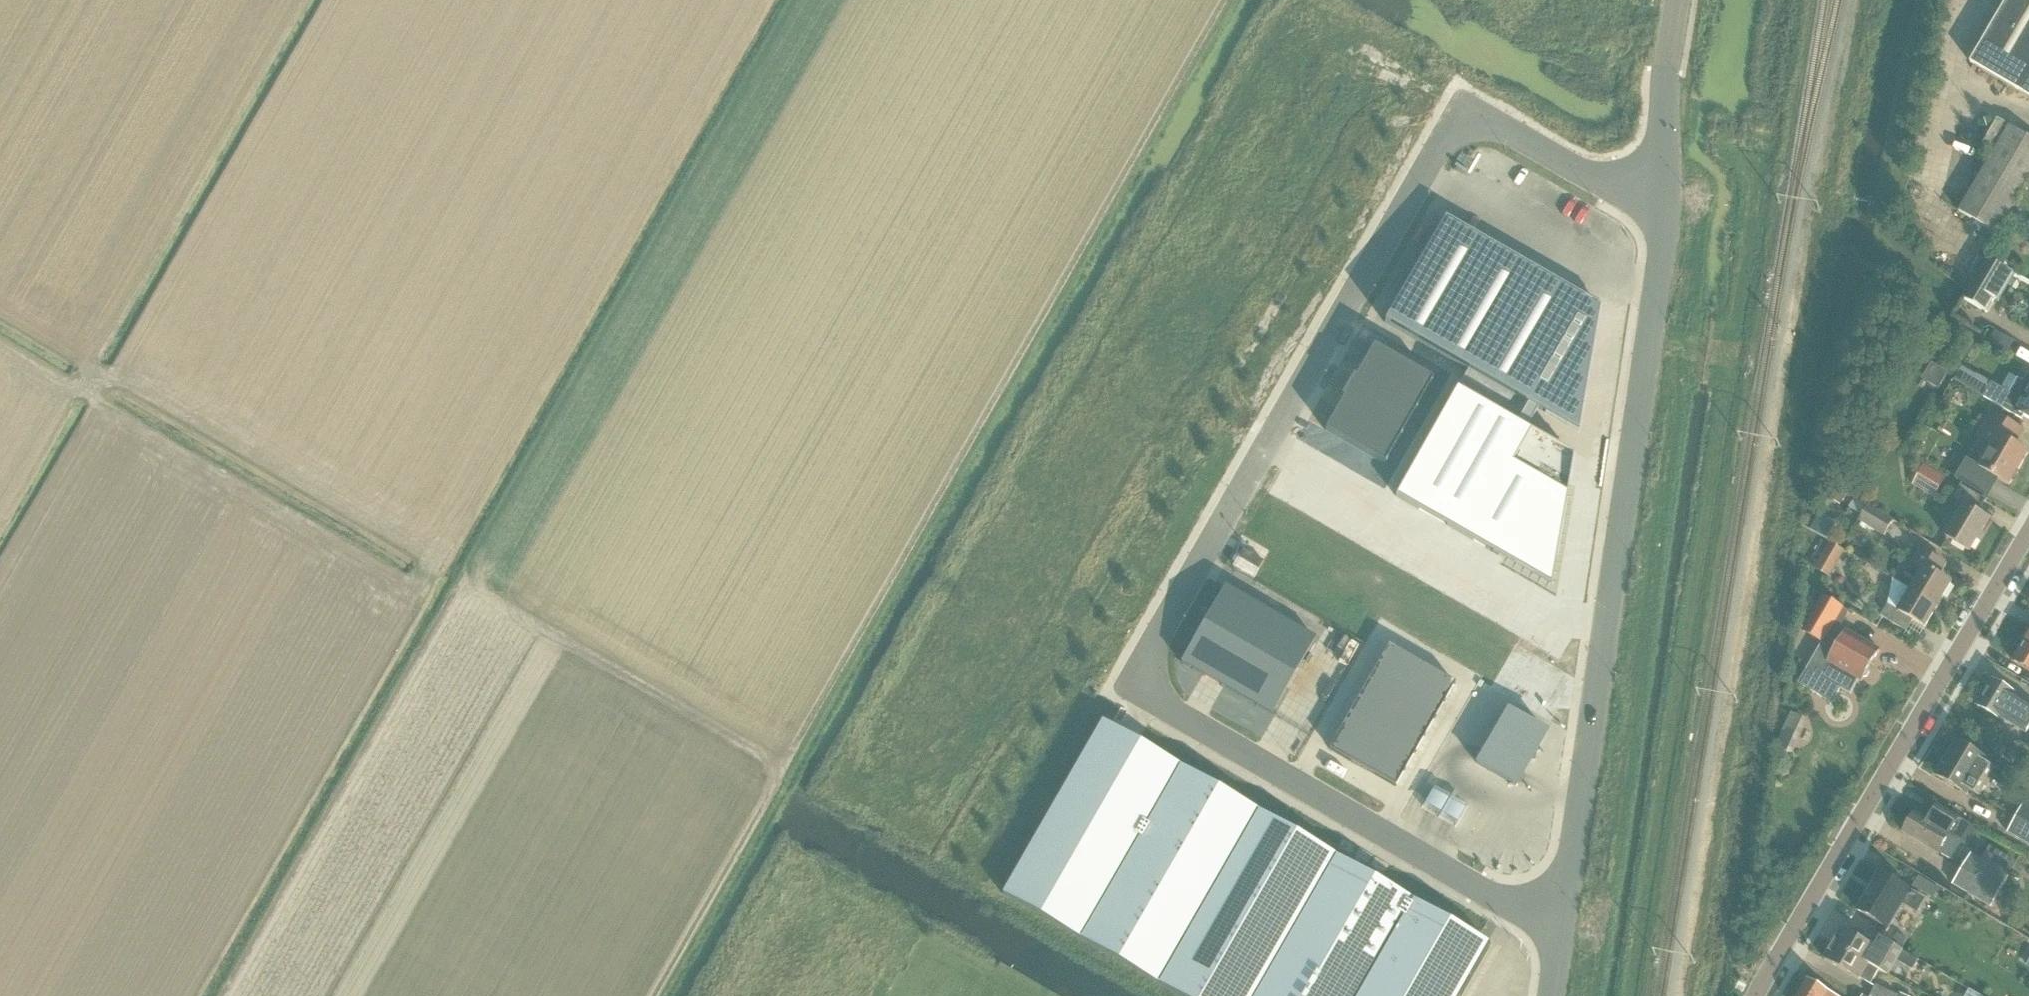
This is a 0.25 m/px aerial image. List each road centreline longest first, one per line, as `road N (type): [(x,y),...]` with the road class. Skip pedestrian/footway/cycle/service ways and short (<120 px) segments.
road 1 (residential): [(1560,932),(1159,701),(1147,679),(1148,654),(1458,123),(1486,120),(1662,212)]
road 2 (unclassified): [(1662,212),(1560,932)]
road 3 (residential): [(1798,927),(2028,546)]
road 4 (unclassified): [(1682,0),(1662,212)]

